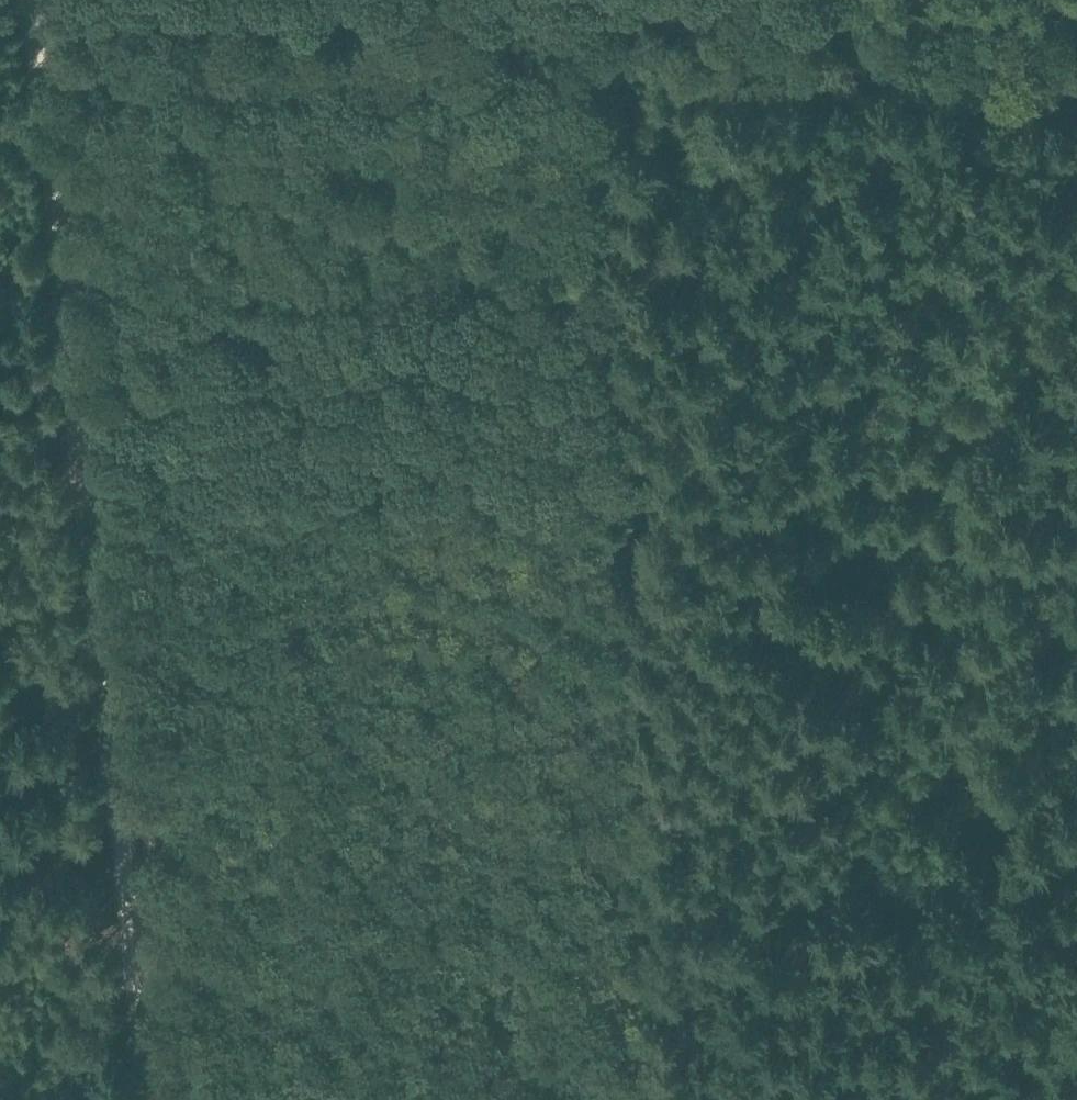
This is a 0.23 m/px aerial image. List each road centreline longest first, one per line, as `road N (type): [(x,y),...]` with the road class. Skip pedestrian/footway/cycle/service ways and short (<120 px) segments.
road 1 (track): [(153,1099),(29,0)]
road 2 (track): [(0,6),(1076,10)]

